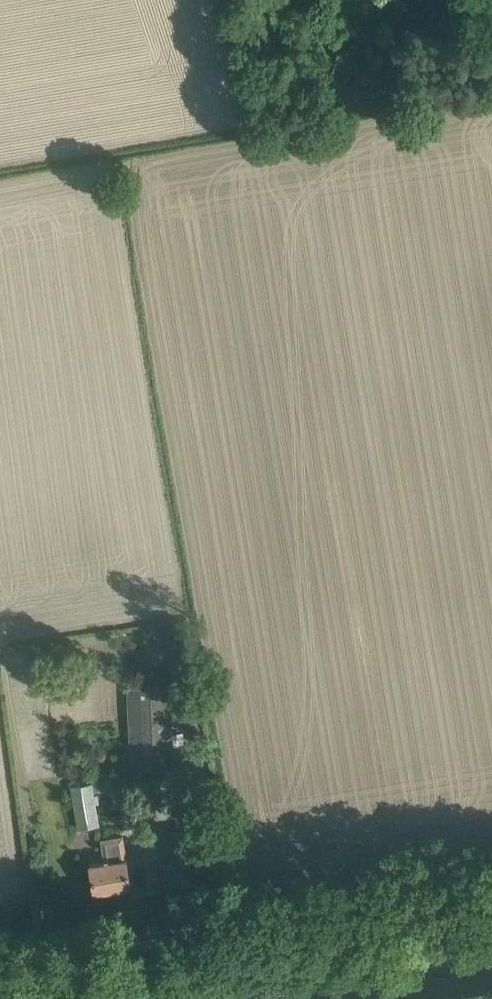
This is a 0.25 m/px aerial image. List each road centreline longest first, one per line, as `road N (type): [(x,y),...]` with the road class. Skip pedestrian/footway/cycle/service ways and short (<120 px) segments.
road 1 (track): [(491,886),(132,948)]
road 2 (track): [(132,948),(0,972)]

